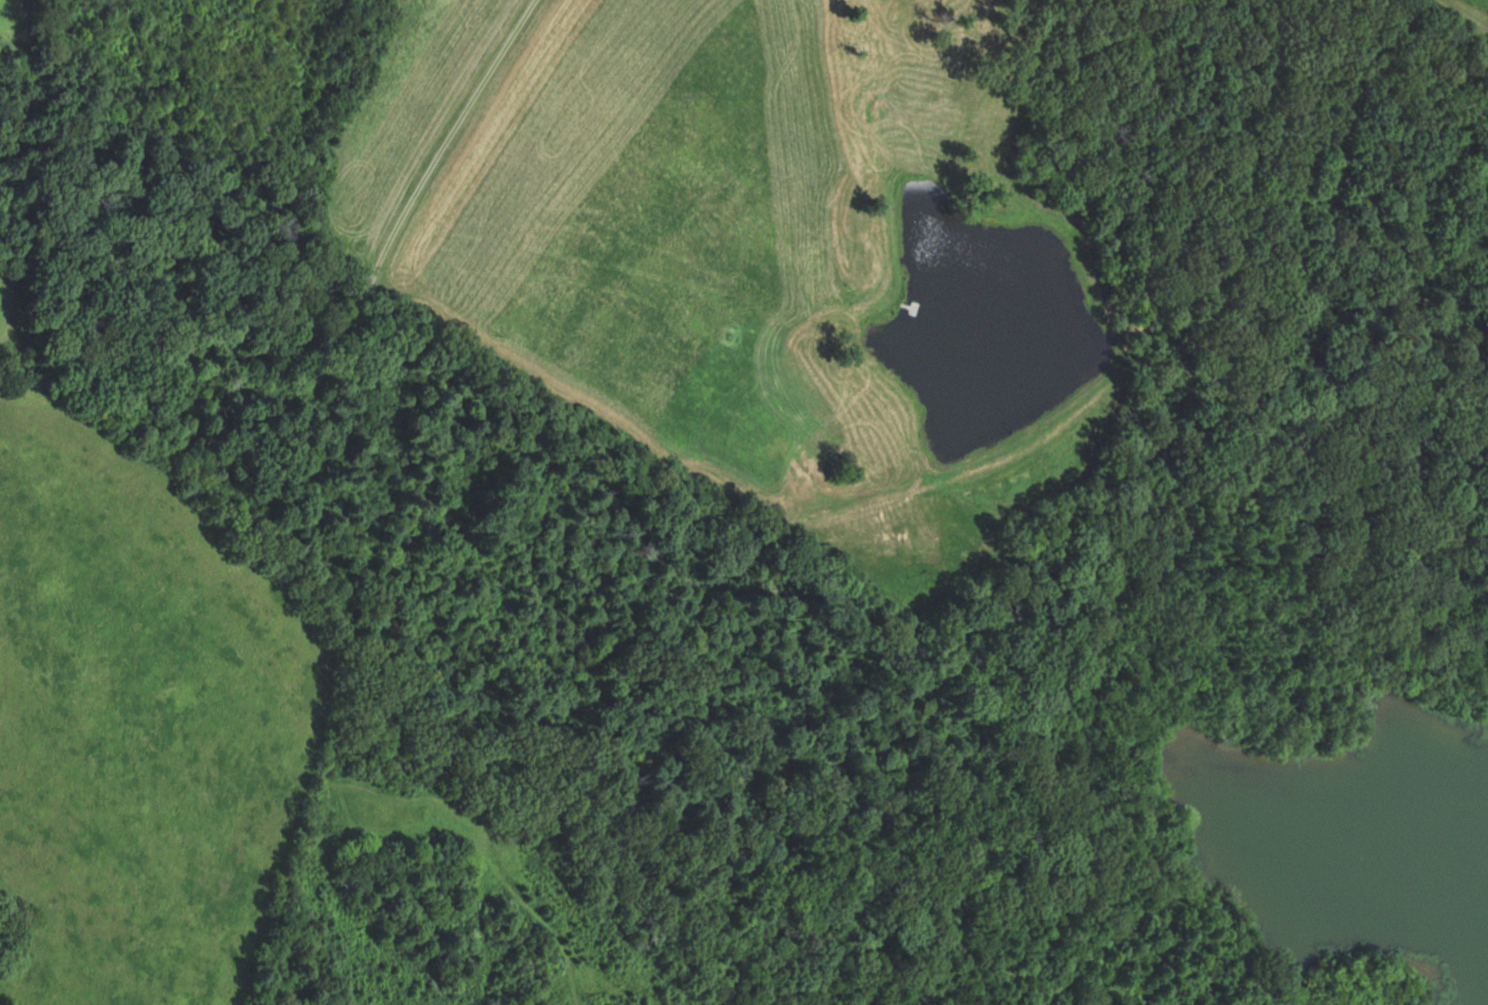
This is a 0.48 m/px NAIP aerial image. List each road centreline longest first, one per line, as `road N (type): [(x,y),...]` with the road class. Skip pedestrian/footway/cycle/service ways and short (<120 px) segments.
road 1 (track): [(0,369),(286,357),(332,329),(534,0)]

